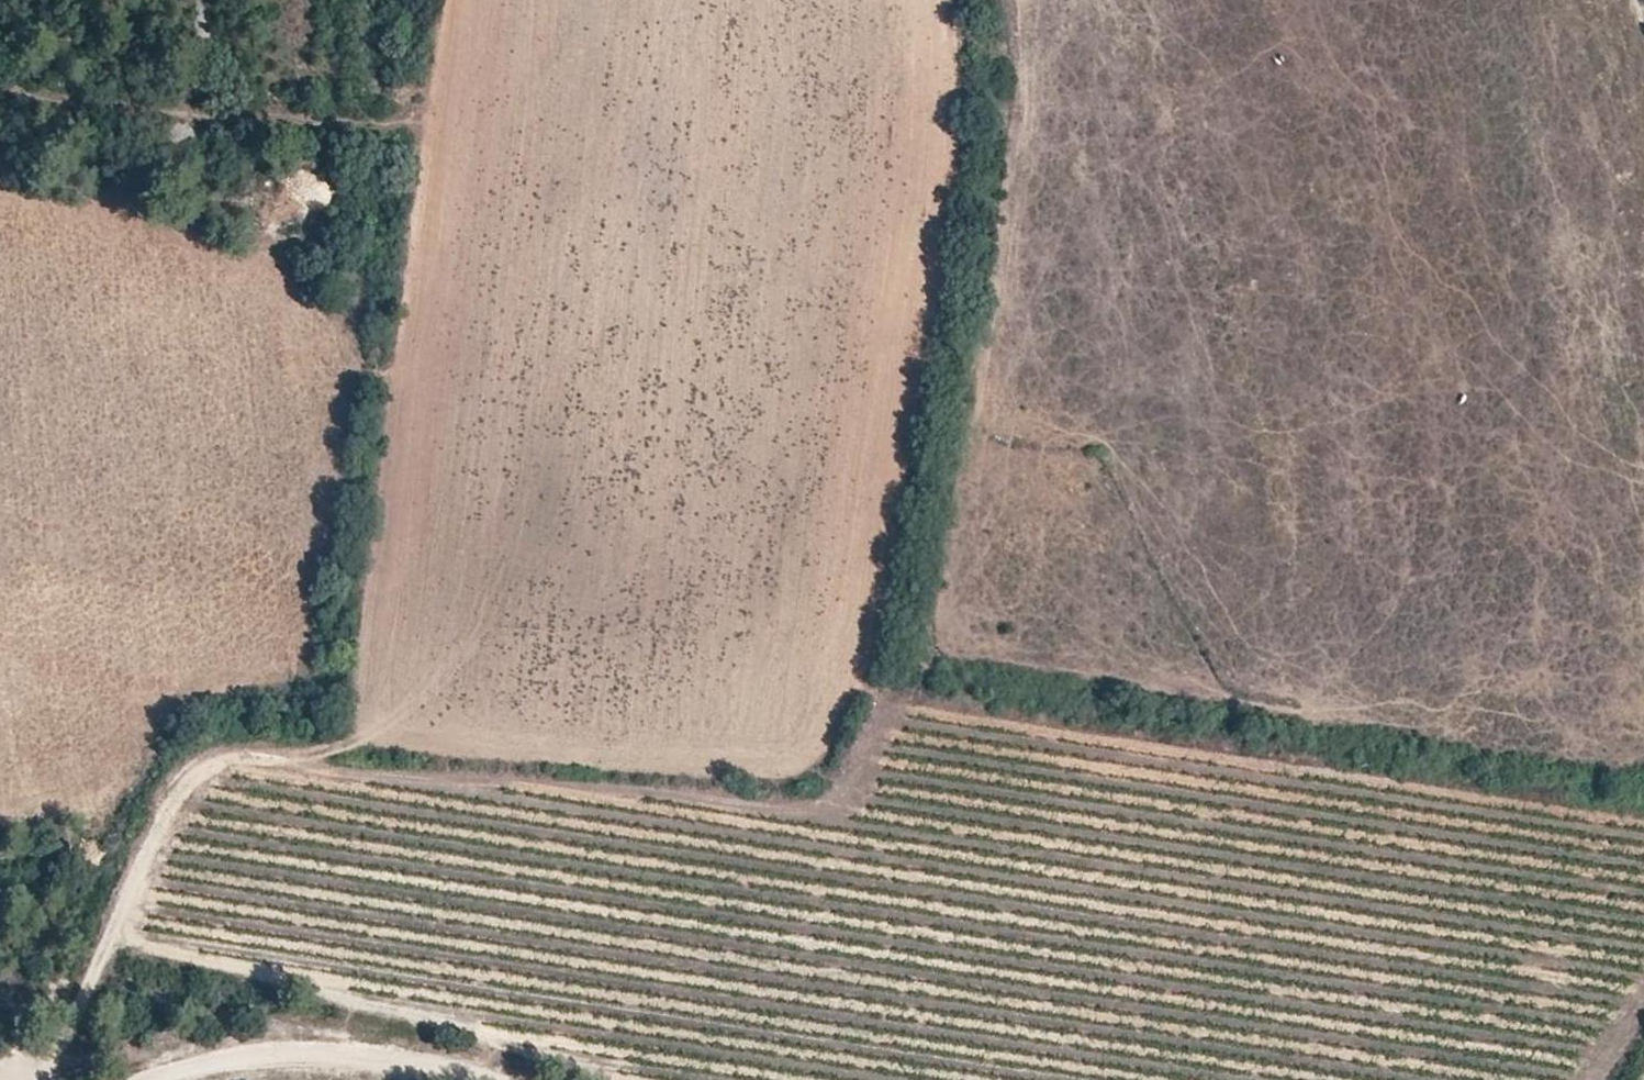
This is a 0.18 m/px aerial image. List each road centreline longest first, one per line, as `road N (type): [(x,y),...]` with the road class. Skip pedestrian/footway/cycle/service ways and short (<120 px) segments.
road 1 (track): [(344,750),(208,763),(163,813),(38,1079)]
road 2 (track): [(0,87),(369,129),(424,122)]
road 3 (track): [(454,1079),(399,1062),(264,1056),(155,1079)]

